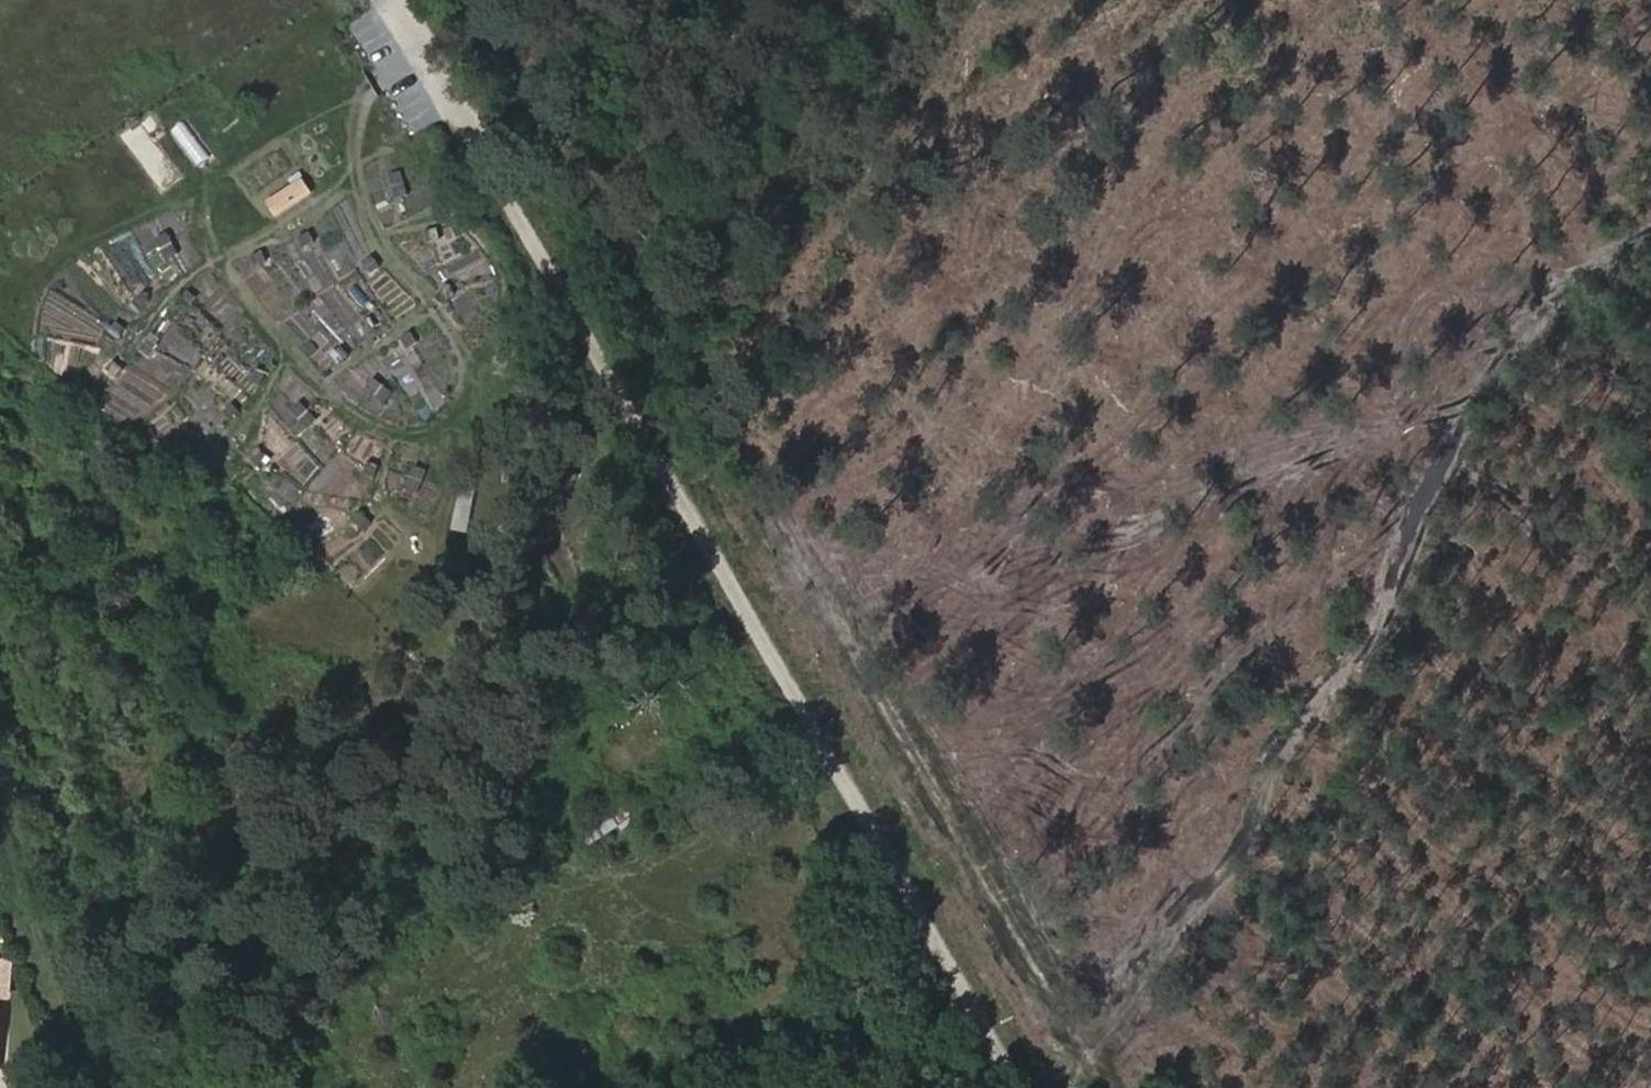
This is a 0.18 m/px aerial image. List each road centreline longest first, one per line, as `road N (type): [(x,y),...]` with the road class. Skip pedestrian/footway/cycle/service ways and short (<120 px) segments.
road 1 (track): [(388,0),(1019,1087)]

